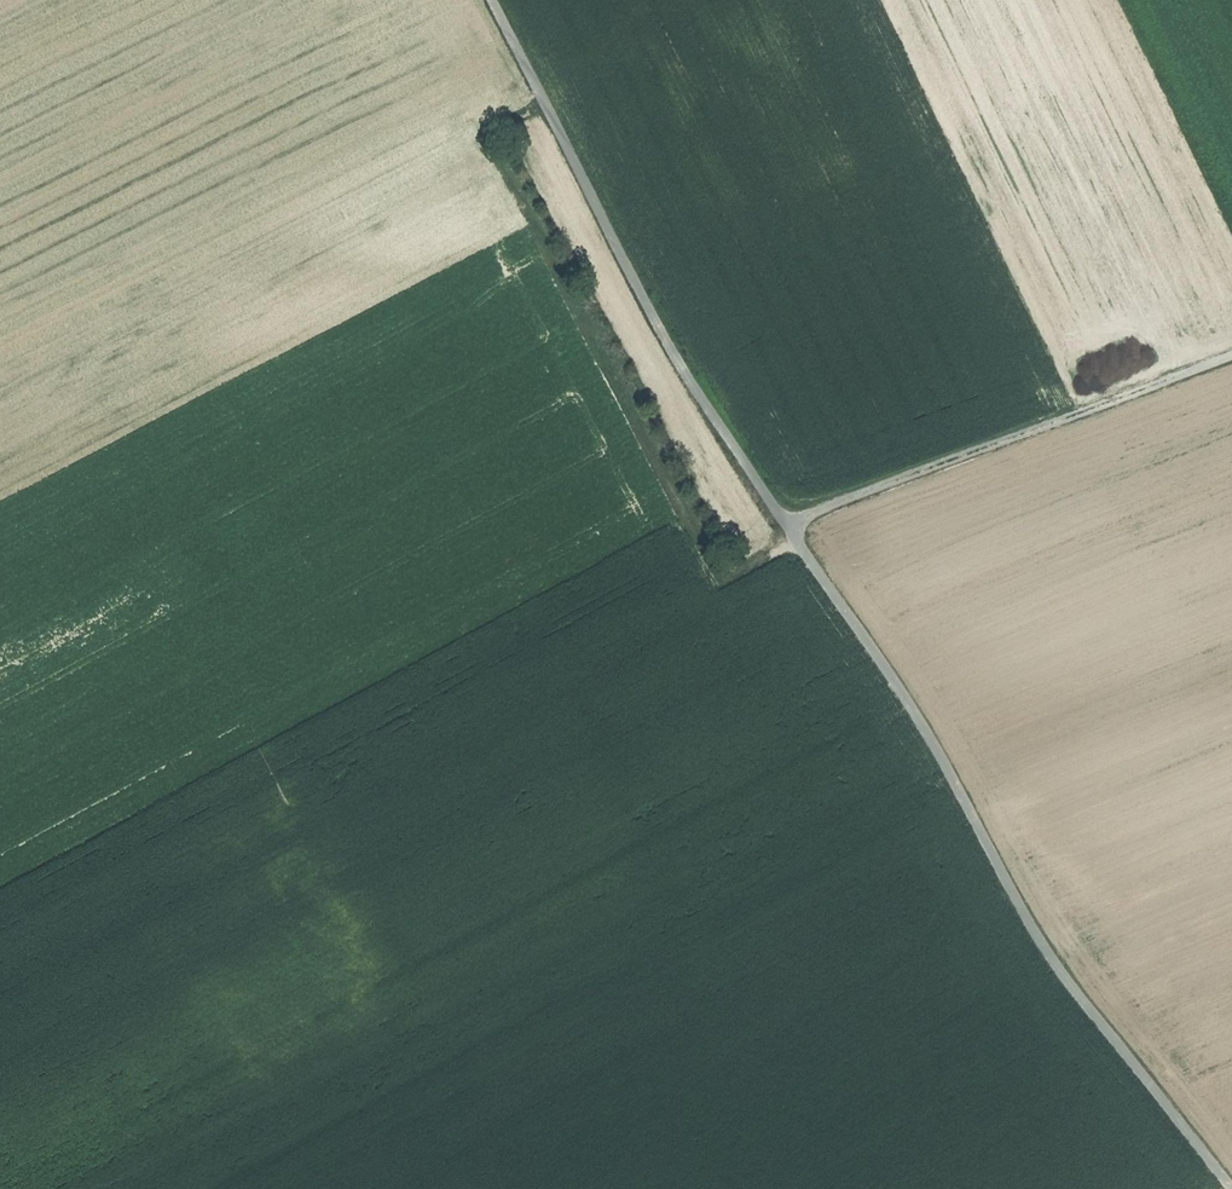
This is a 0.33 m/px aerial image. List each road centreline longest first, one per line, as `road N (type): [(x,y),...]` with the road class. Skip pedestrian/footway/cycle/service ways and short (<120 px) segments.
road 1 (track): [(494,0),(664,341),(932,737),(1053,964),(1231,1187)]
road 2 (track): [(722,580),(795,539),(815,508),(1231,346)]

